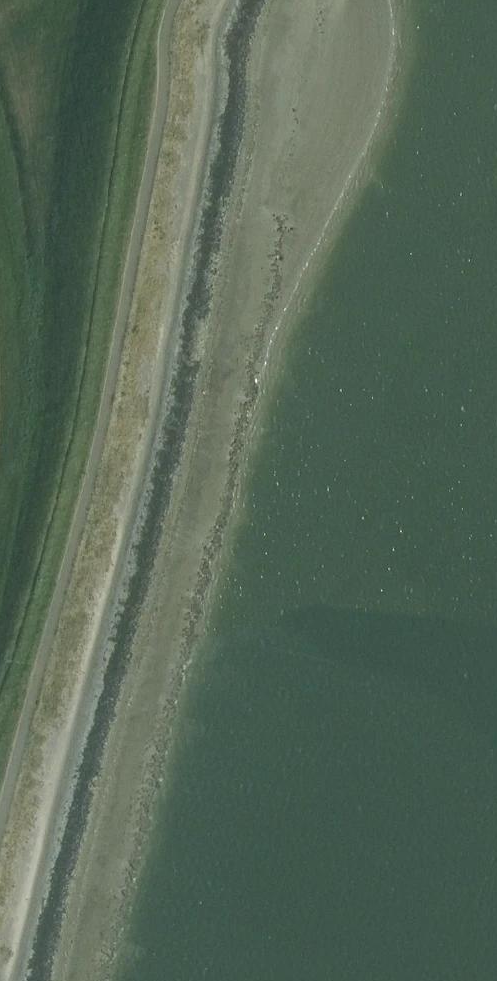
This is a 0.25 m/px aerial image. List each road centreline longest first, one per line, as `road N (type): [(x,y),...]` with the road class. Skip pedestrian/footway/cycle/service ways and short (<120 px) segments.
road 1 (track): [(0,684),(66,454),(144,0)]

